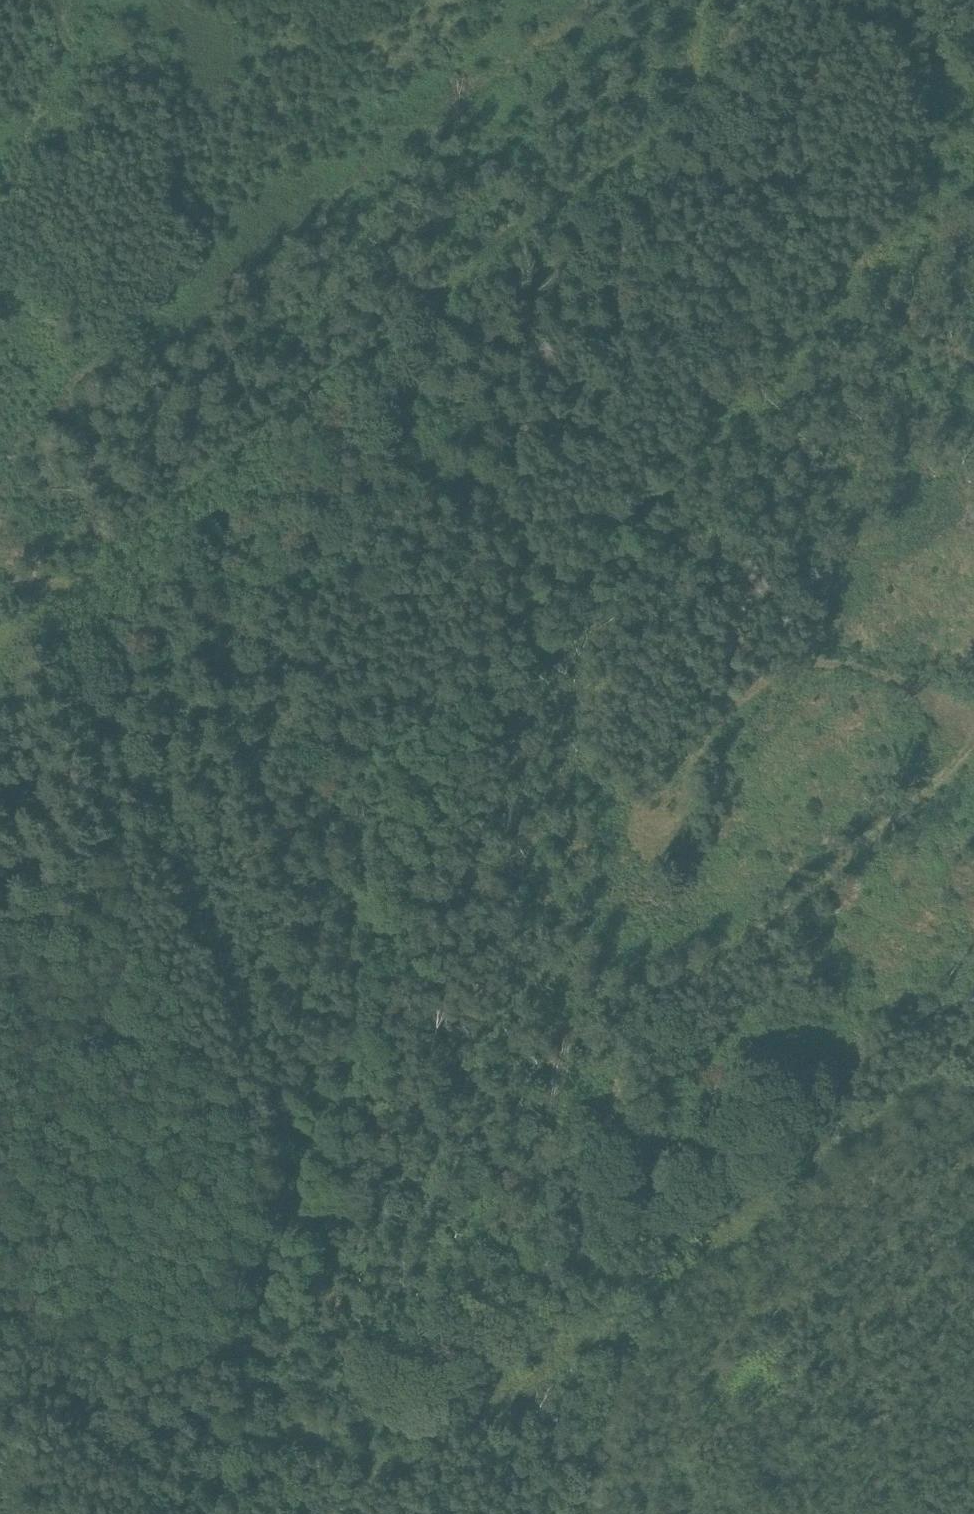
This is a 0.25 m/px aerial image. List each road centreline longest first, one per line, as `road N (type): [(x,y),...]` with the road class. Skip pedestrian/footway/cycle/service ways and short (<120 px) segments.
road 1 (track): [(908,0),(945,107),(953,162),(936,215),(882,282),(383,768)]
road 2 (track): [(0,1371),(210,1402),(371,1449),(411,1444),(674,1269)]
road 3 (track): [(973,710),(873,664),(815,657),(752,690),(678,794),(656,799),(647,829),(661,853),(680,853),(689,829)]
road 4 (track): [(674,1269),(973,1051)]
road 5 (track): [(674,1269),(577,1513)]

